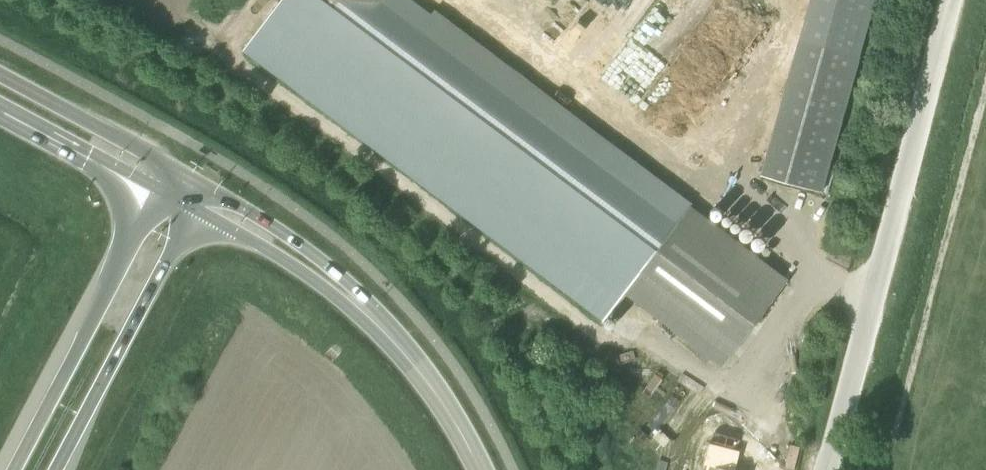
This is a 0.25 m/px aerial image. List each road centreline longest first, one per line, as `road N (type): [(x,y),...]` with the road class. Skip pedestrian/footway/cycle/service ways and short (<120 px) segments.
road 1 (unclassified): [(952,0),(828,469)]
road 2 (tertiary): [(431,388),(363,297),(189,174)]
road 3 (motorway): [(159,192),(16,469)]
road 4 (tertiary): [(193,210),(316,283),(431,388)]
road 5 (motorway): [(55,469),(193,210)]
road 6 (secondary): [(189,174),(0,73)]
road 7 (secondary): [(0,109),(159,192)]

